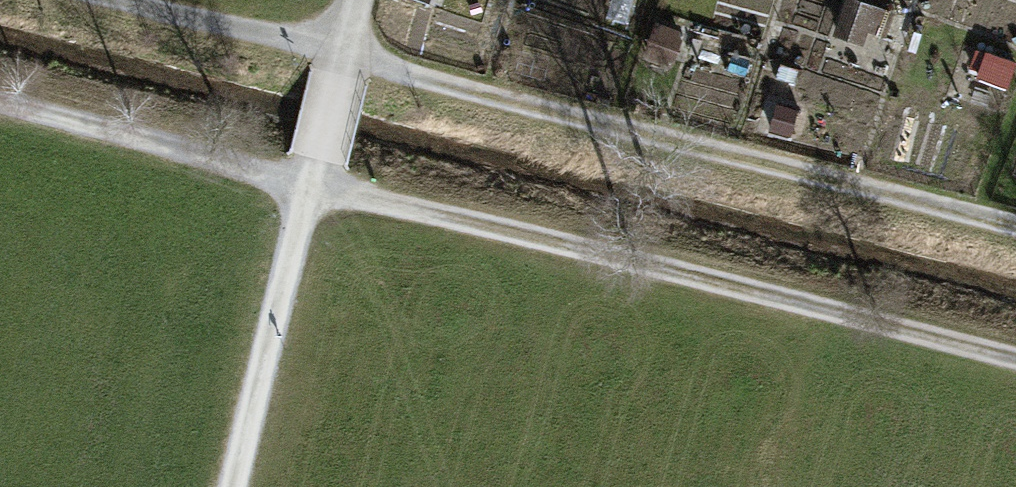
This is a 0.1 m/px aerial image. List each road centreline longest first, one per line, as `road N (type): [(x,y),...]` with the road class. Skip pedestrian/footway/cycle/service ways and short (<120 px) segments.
road 1 (track): [(1015,363),(313,186)]
road 2 (track): [(343,57),(1015,225)]
road 3 (track): [(313,186),(0,106)]
road 4 (track): [(313,186),(236,486)]
road 5 (track): [(115,0),(343,57)]
road 6 (track): [(343,57),(313,186)]

